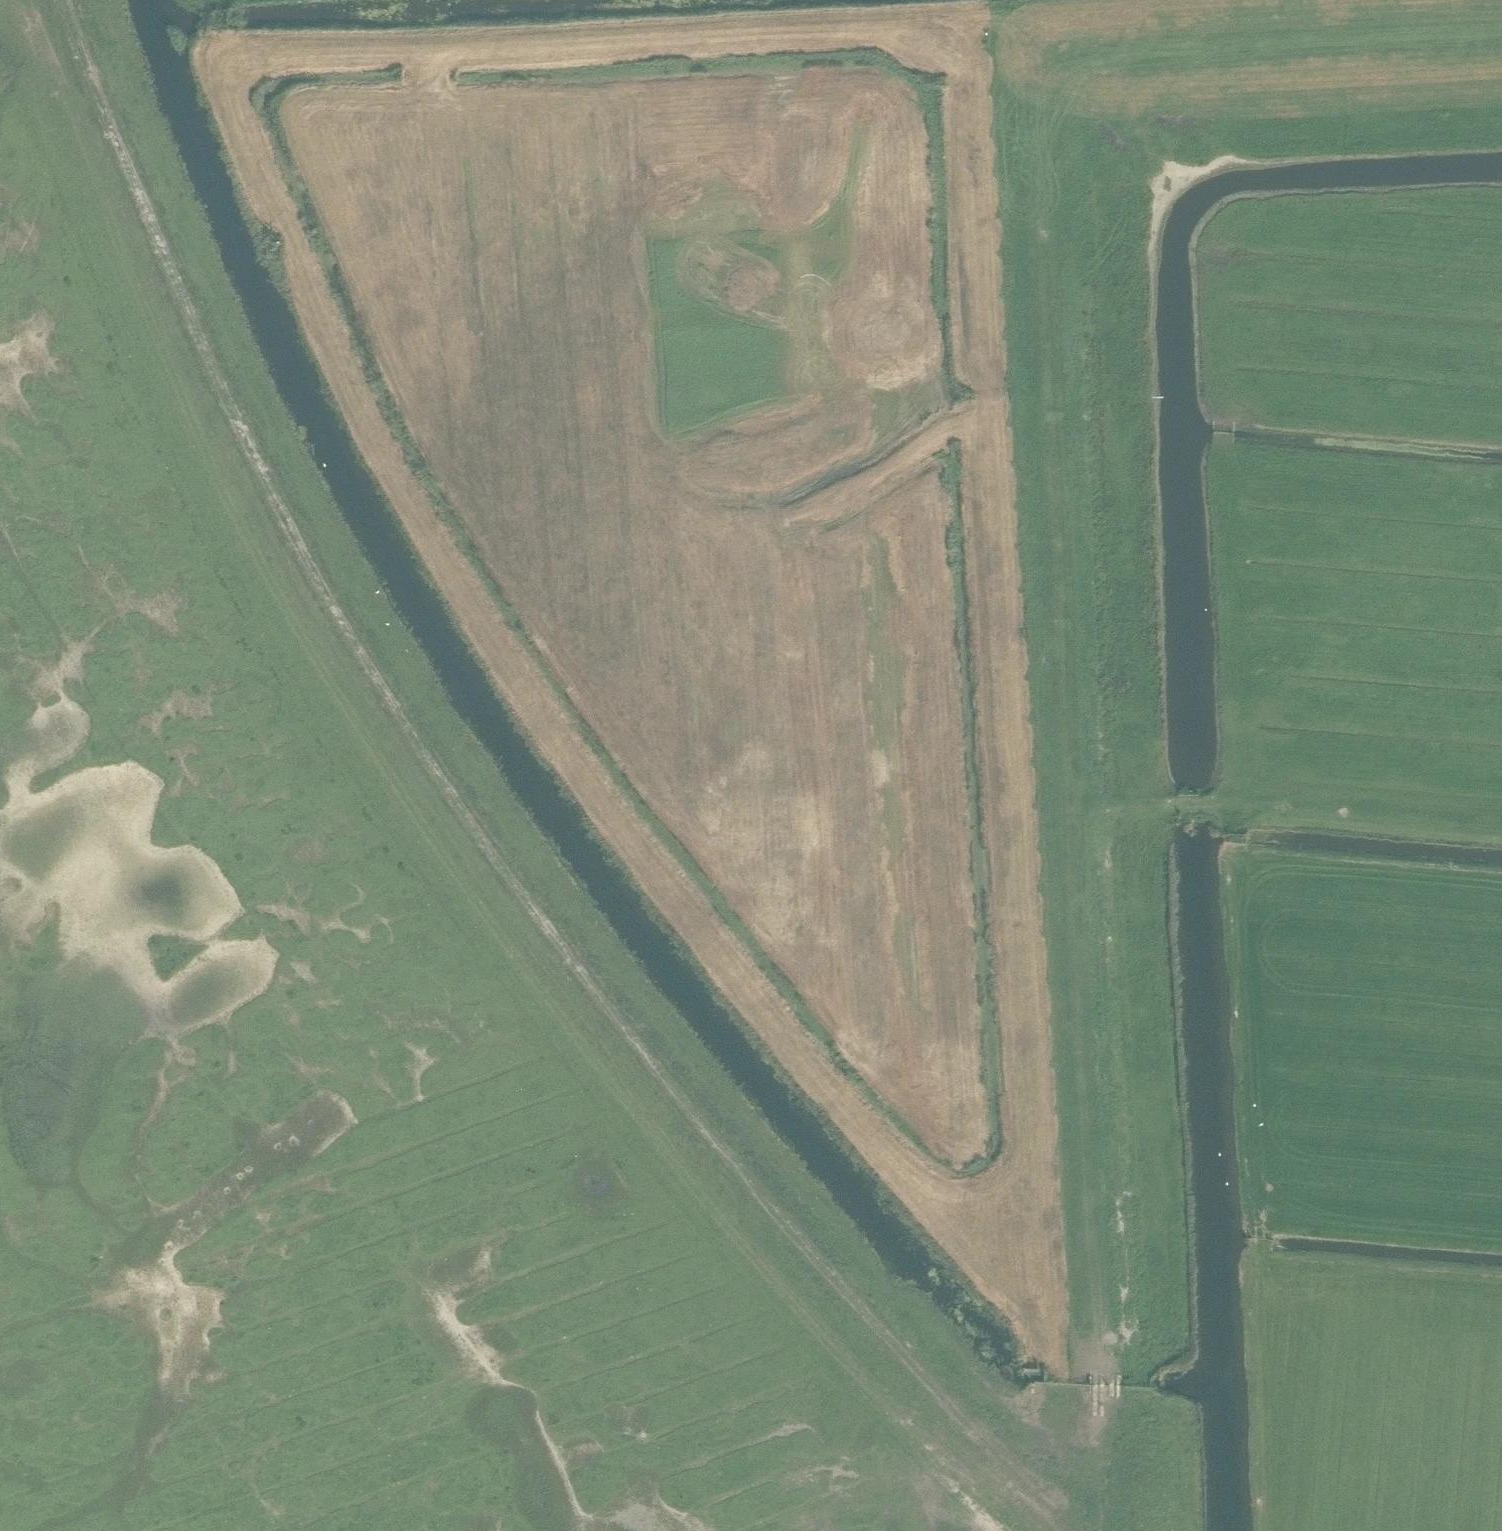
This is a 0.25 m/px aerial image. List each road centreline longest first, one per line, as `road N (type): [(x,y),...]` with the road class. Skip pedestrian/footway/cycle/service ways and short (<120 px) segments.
road 1 (track): [(1501,18),(1124,33),(1065,57),(1043,103),(1102,1410)]

